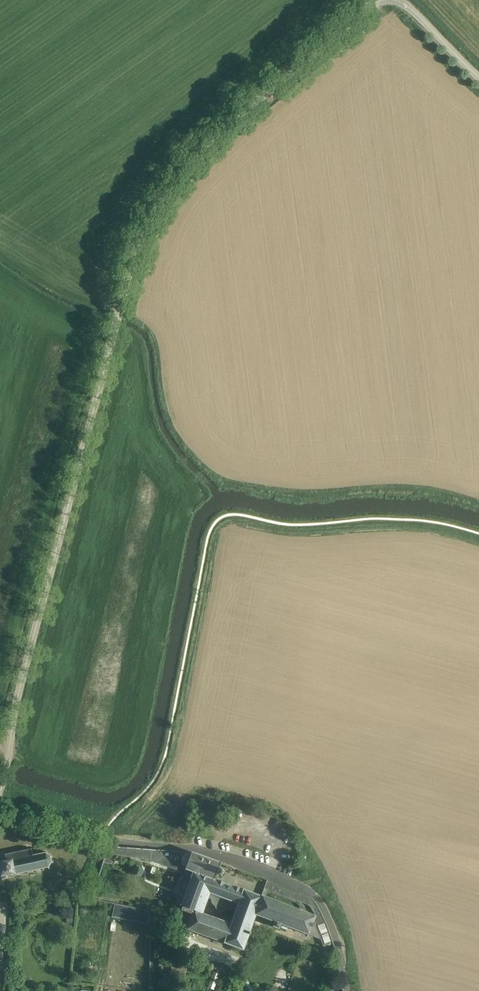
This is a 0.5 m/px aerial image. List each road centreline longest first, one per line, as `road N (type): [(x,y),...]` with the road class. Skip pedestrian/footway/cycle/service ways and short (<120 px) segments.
road 1 (unclassified): [(0,790),(22,679),(145,225),(199,150),(375,0)]
road 2 (unclassified): [(346,990),(333,923),(299,890),(177,844),(0,811)]

